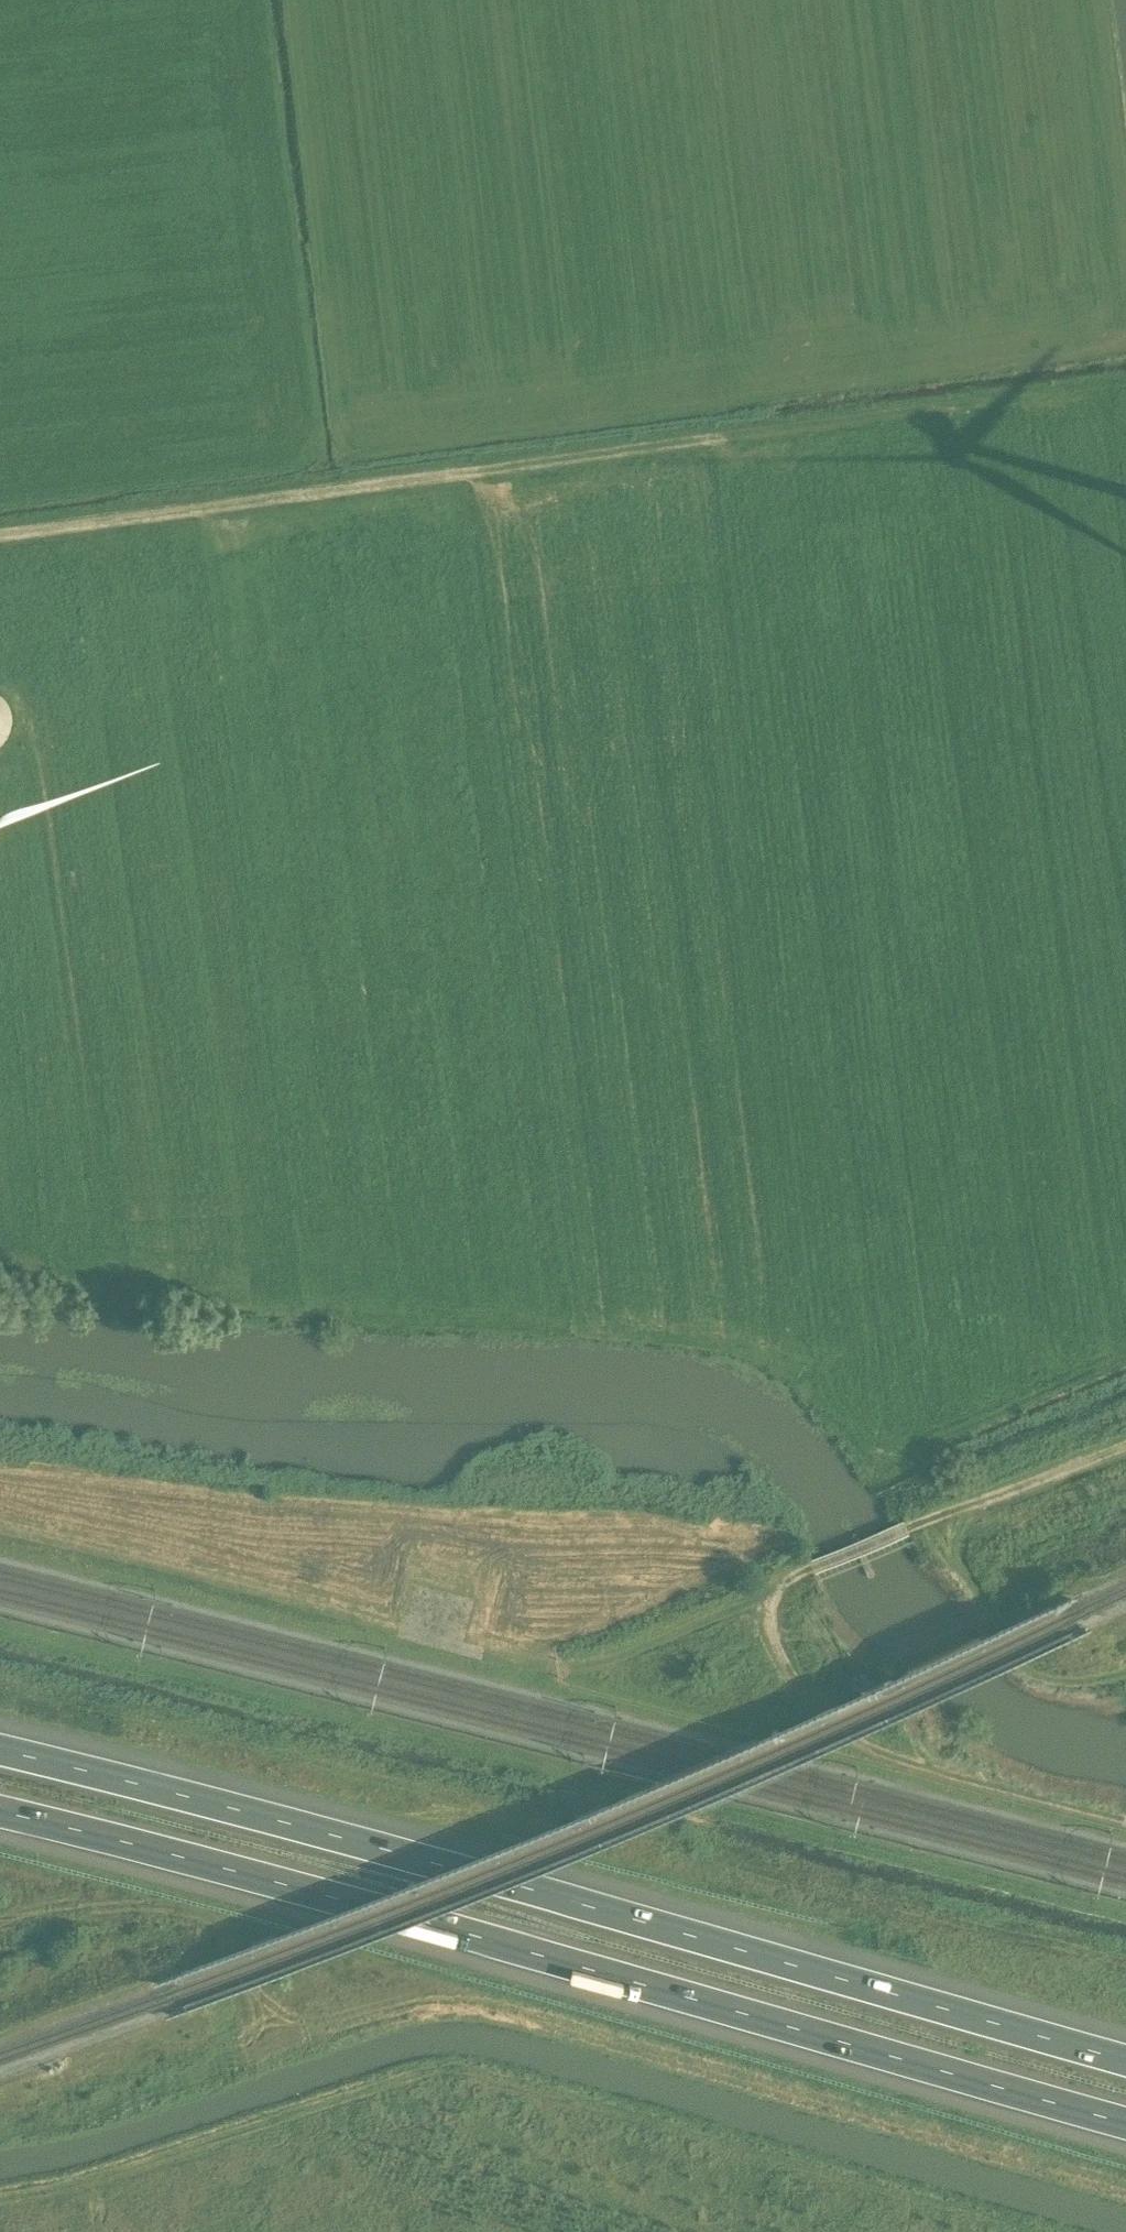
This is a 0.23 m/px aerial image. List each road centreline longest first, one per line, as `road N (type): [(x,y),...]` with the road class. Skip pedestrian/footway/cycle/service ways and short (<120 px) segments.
road 1 (motorway): [(1125,2061),(295,1823),(0,1751)]
road 2 (motorway): [(0,1813),(277,1881),(1125,2122)]
road 3 (track): [(0,535),(976,402)]

